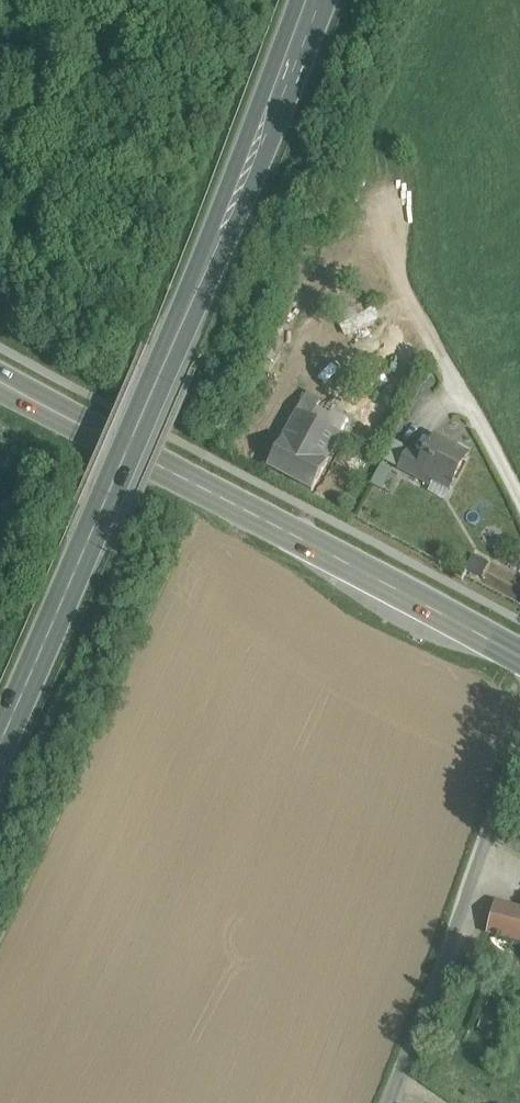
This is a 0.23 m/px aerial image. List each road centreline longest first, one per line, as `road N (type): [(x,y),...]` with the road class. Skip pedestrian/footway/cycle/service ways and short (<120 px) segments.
road 1 (primary): [(311,0),(161,384),(0,754)]
road 2 (secondary): [(519,658),(0,380)]
road 3 (unclassified): [(393,1102),(519,756)]

